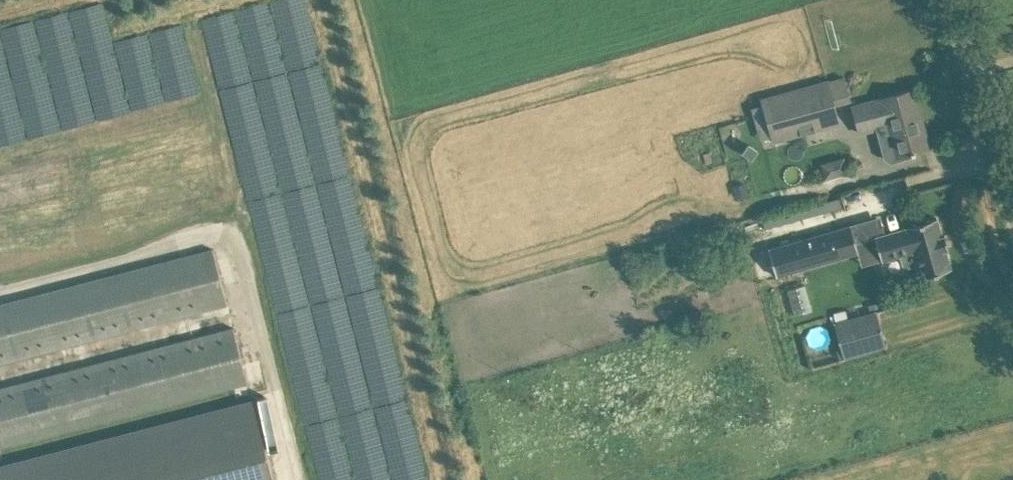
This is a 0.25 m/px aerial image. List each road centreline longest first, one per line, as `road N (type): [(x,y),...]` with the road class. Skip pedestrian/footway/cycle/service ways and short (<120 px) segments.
road 1 (unclassified): [(1012,195),(959,0)]

